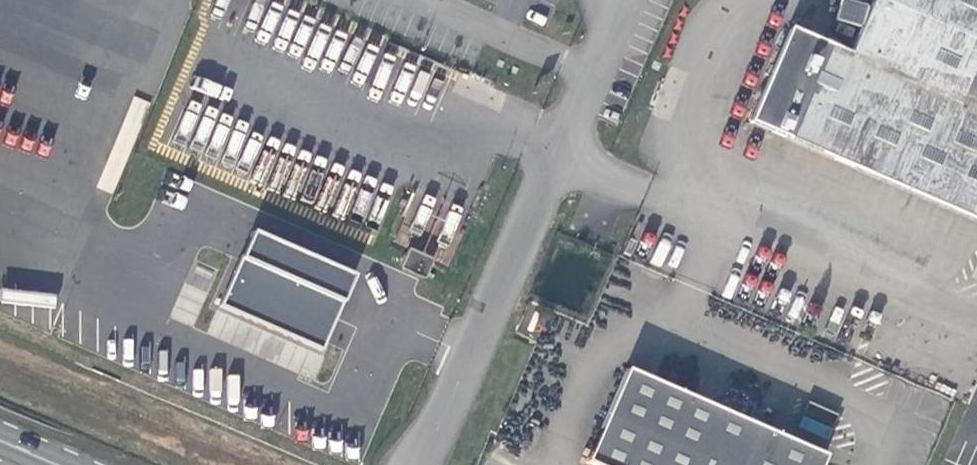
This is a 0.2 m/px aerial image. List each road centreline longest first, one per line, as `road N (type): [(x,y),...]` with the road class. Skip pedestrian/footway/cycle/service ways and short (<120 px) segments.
road 1 (unclassified): [(415,464),(439,428),(620,0)]

